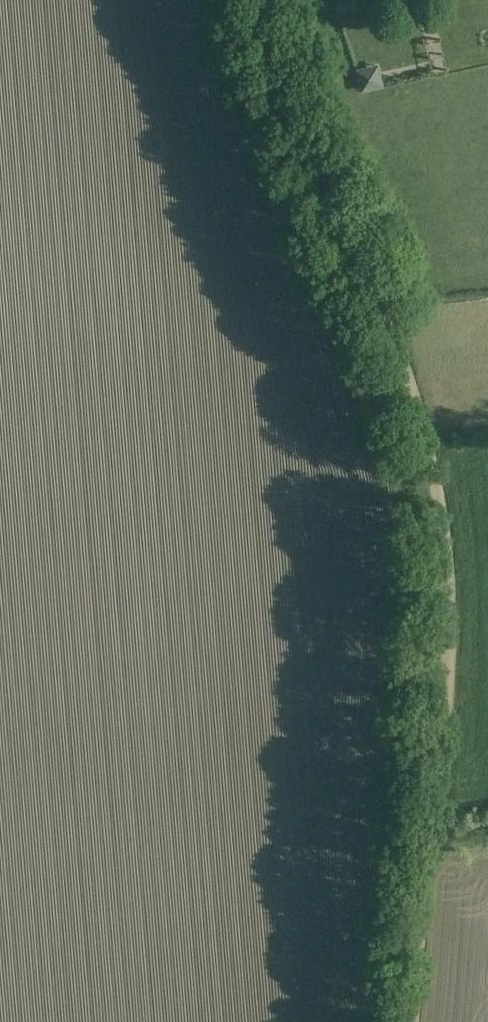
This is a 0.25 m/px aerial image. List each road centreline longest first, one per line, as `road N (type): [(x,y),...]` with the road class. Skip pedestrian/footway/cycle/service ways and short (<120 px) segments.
road 1 (unclassified): [(264,0),(316,161),(393,332),(436,476),(449,613),(416,1021)]

